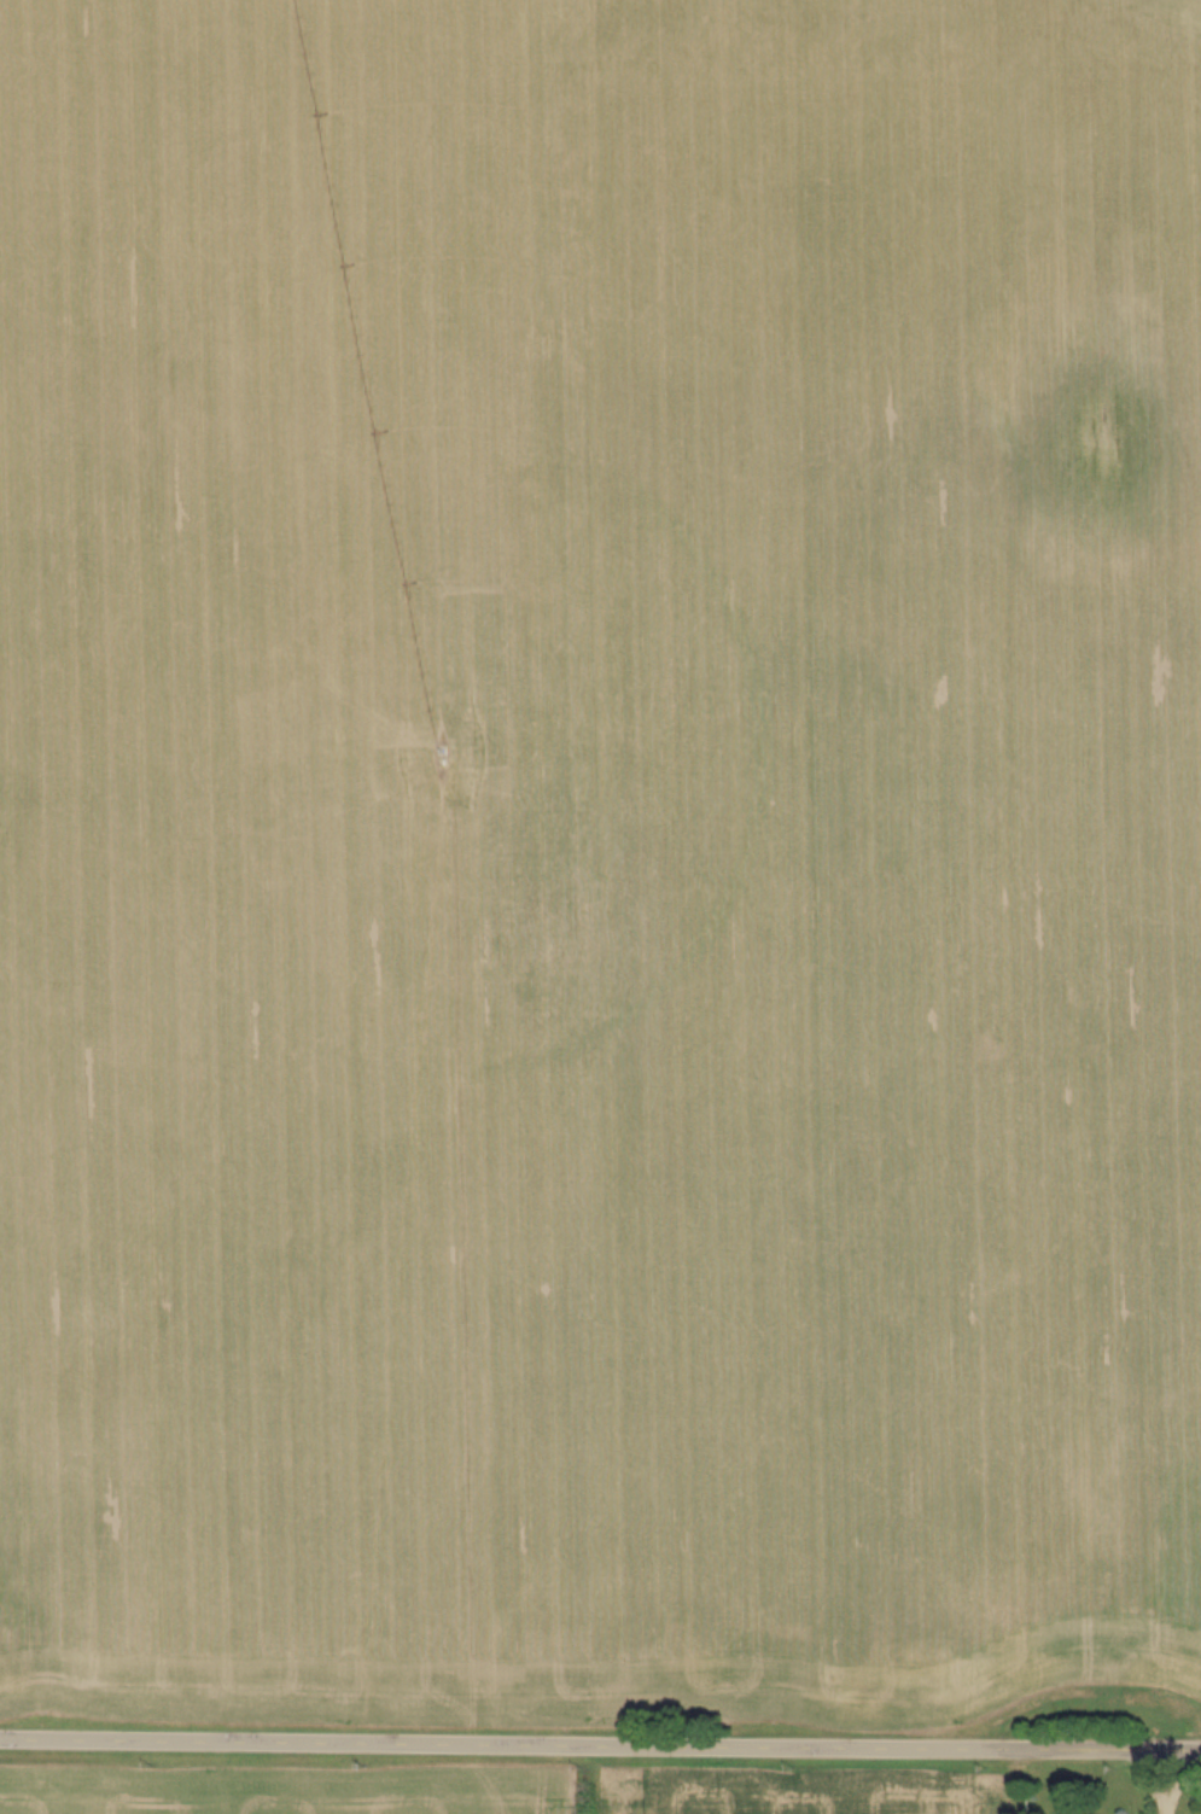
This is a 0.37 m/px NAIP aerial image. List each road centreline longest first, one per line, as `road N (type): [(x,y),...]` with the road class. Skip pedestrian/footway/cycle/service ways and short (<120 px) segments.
road 1 (tertiary): [(0,1737),(1200,1750)]

